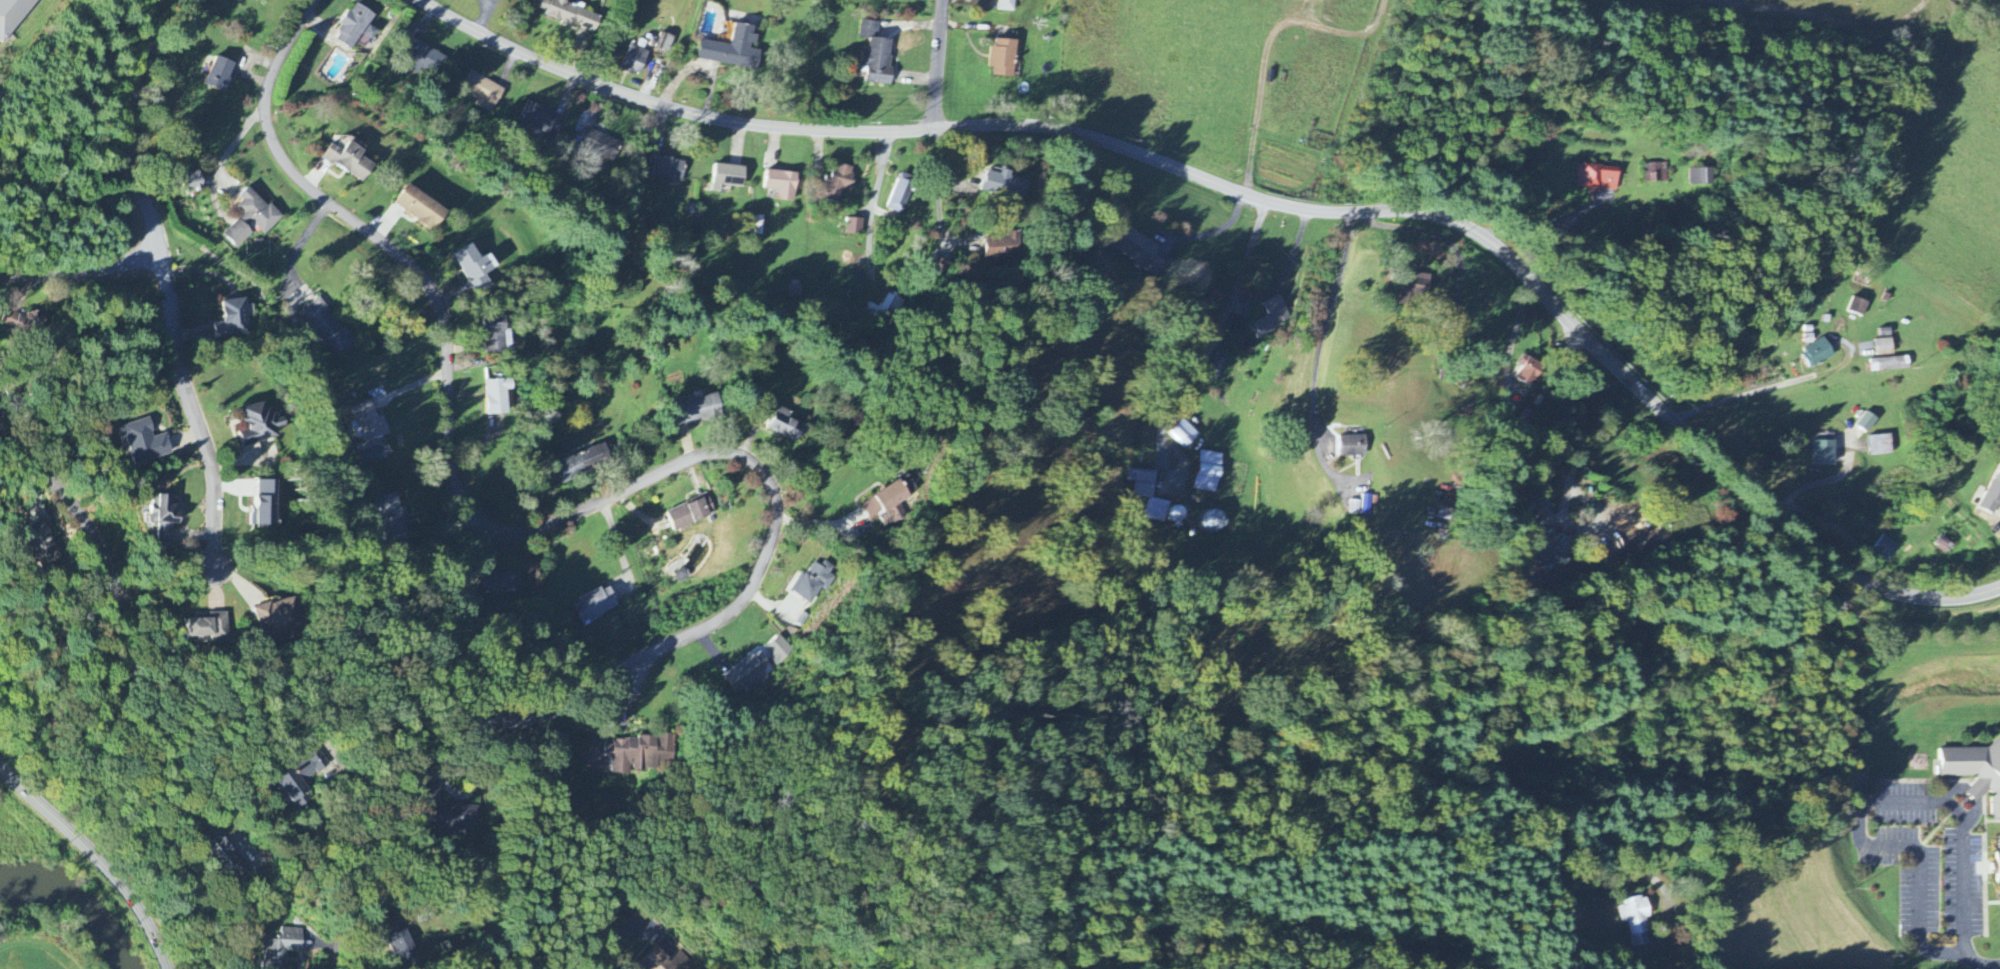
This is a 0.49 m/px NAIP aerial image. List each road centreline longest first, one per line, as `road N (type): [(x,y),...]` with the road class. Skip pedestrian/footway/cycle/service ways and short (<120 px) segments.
road 1 (tertiary): [(1999,587),(1951,599),(1859,582),(1637,388),(1500,250),(1448,217),(1266,201),(1090,136),(1031,125),(892,132),(703,117),(571,74),(421,0)]
road 2 (residential): [(621,685),(649,654),(727,617),(745,599),(773,542),(776,492),(760,466),(724,452),(543,528),(515,534),(476,519),(453,473),(442,305),(409,262),(295,175),(272,139),(269,87),(315,0)]
road 3 (residential): [(155,0),(134,157),(181,369),(214,473),(213,571)]
road 4 (primary): [(171,968),(143,912),(109,869),(0,768)]
road 5 (residential): [(0,438),(53,480),(99,548),(117,607)]
road 6 (residential): [(160,250),(76,277),(0,274)]
road 7 (residential): [(939,129),(944,0)]

